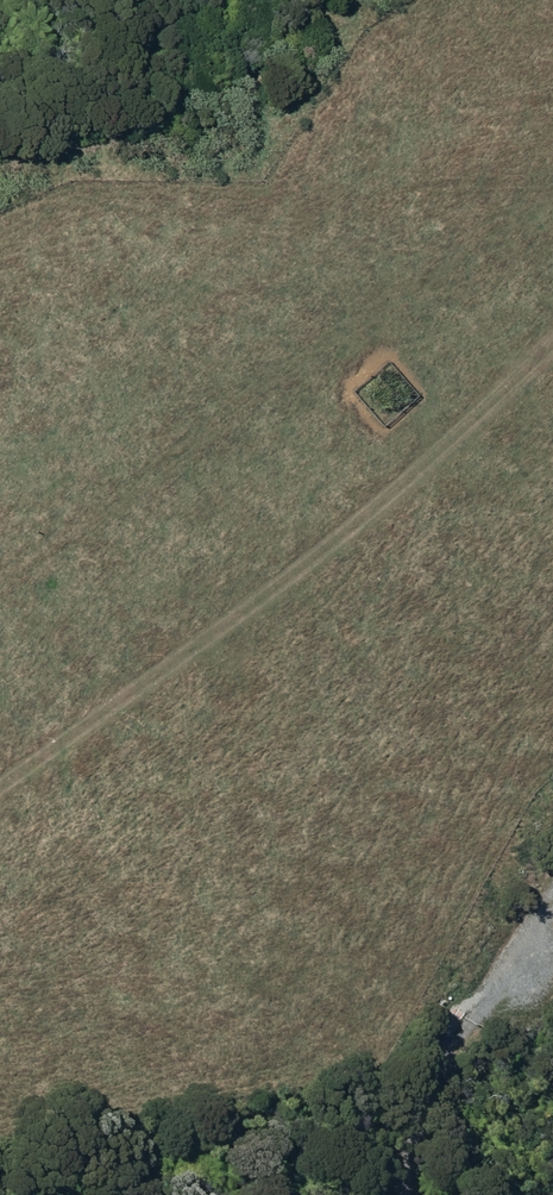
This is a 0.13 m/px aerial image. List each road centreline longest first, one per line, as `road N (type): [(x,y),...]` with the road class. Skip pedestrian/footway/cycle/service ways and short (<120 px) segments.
road 1 (track): [(552,341),(291,578),(0,785)]
road 2 (track): [(552,190),(324,332),(0,580)]
road 3 (track): [(552,871),(426,1037)]

